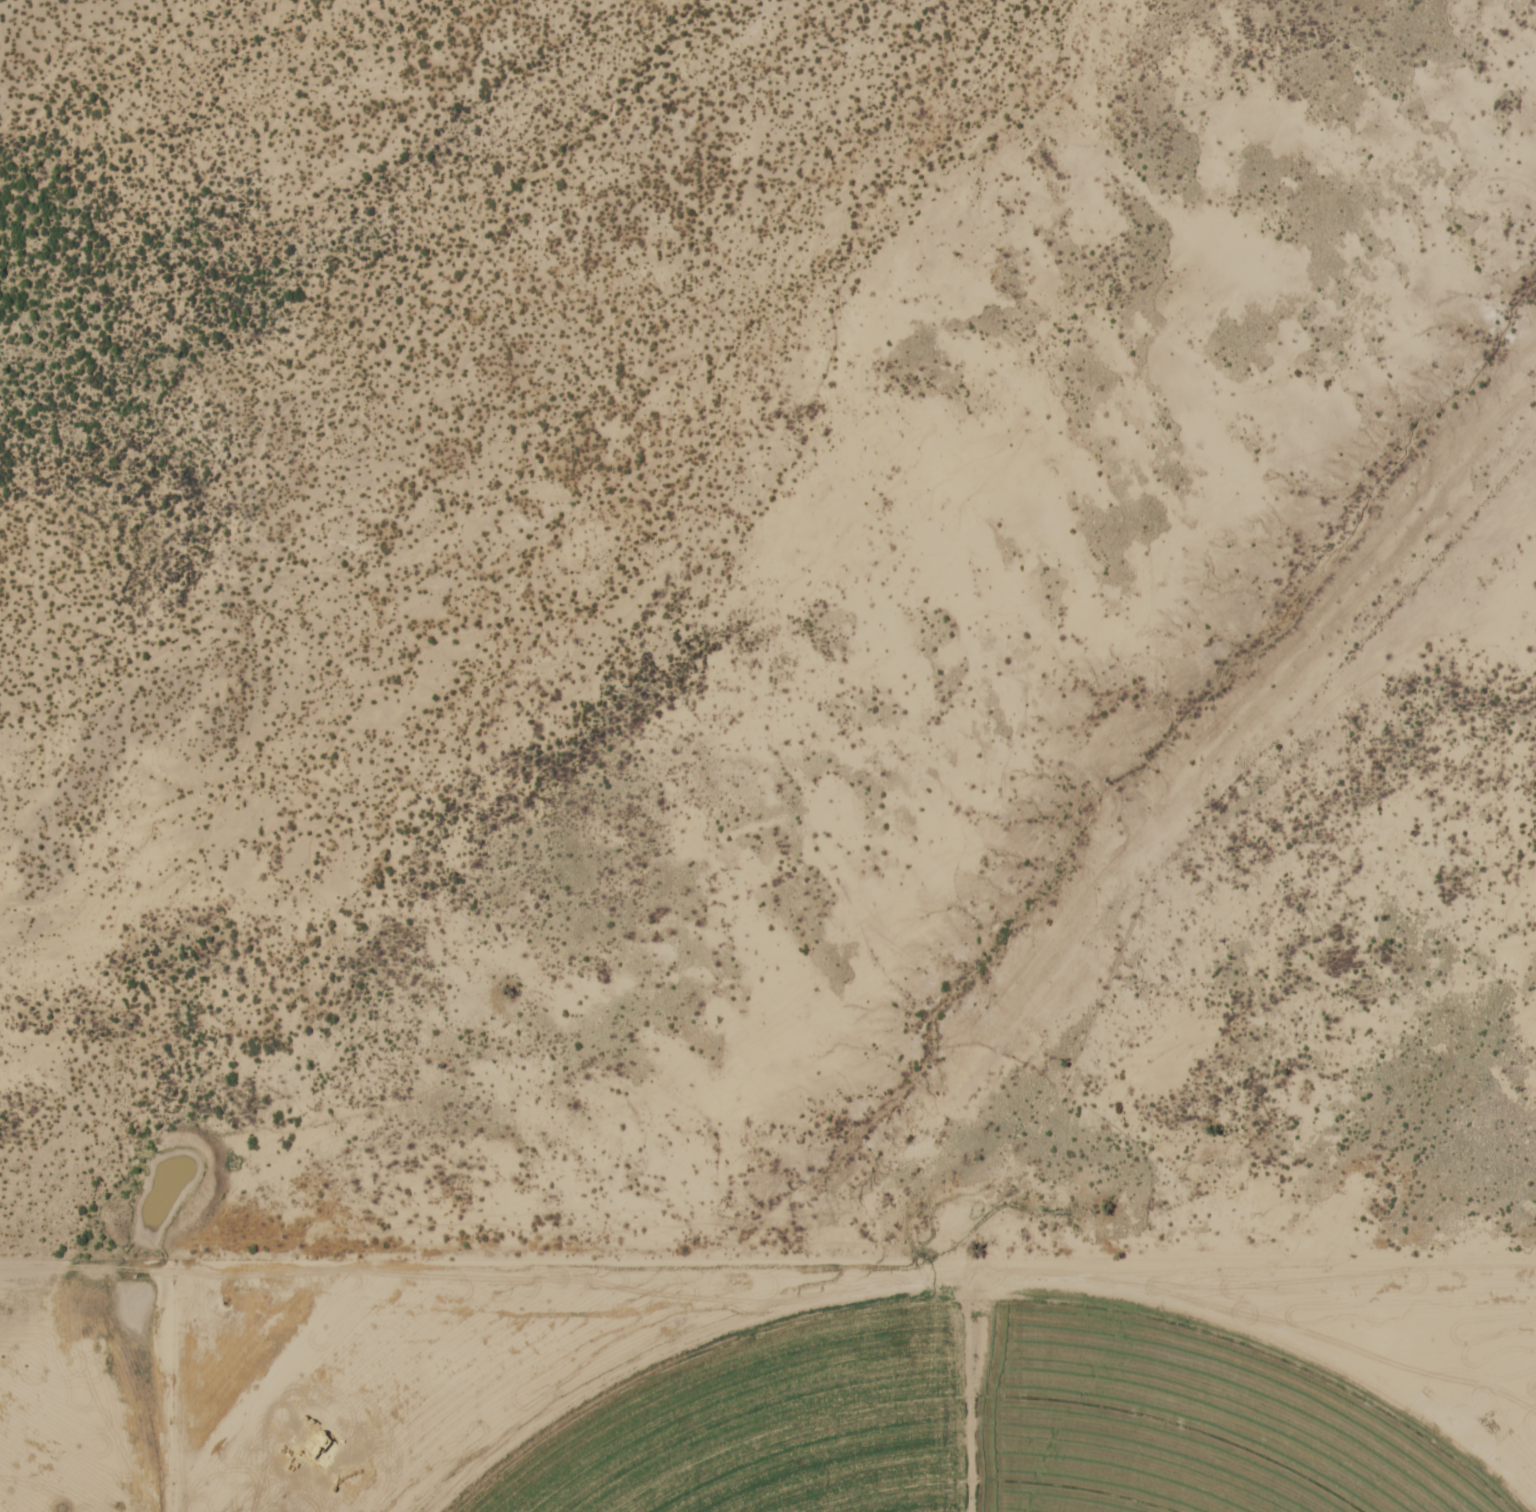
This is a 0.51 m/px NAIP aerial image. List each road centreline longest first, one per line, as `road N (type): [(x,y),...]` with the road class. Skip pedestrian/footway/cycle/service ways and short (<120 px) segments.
road 1 (track): [(948,1063),(967,1079),(1000,1056),(1071,918),(1207,767),(1237,710),(1463,441),(1501,410),(1535,425)]

